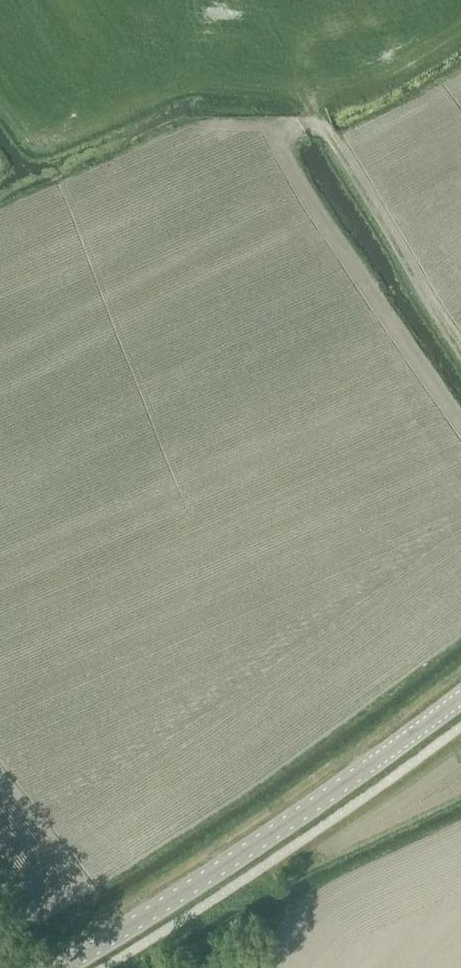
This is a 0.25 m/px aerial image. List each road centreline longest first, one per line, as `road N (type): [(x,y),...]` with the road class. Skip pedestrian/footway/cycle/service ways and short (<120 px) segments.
road 1 (tertiary): [(63,967),(281,827),(460,698)]

